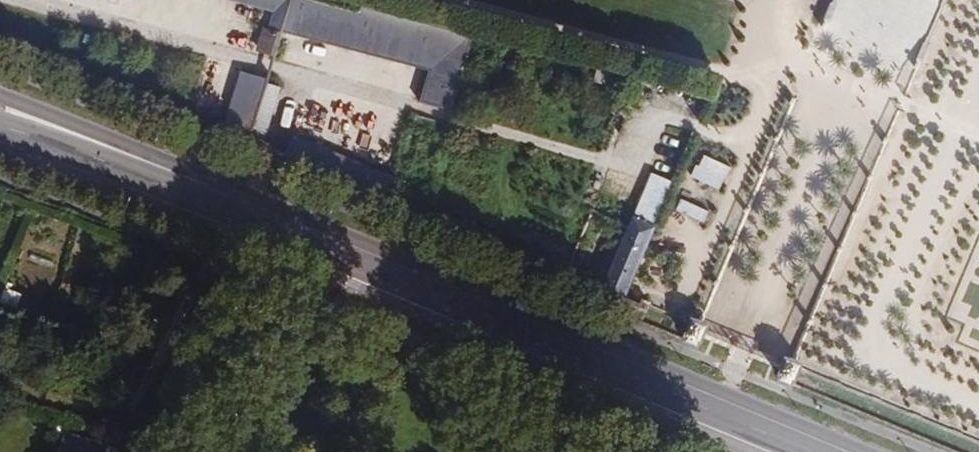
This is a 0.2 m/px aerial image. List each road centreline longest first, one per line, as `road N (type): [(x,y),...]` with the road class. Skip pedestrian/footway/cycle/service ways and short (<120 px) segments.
road 1 (primary): [(203,185),(835,451)]
road 2 (primary): [(203,185),(0,97)]
road 3 (primary): [(0,125),(203,185)]

